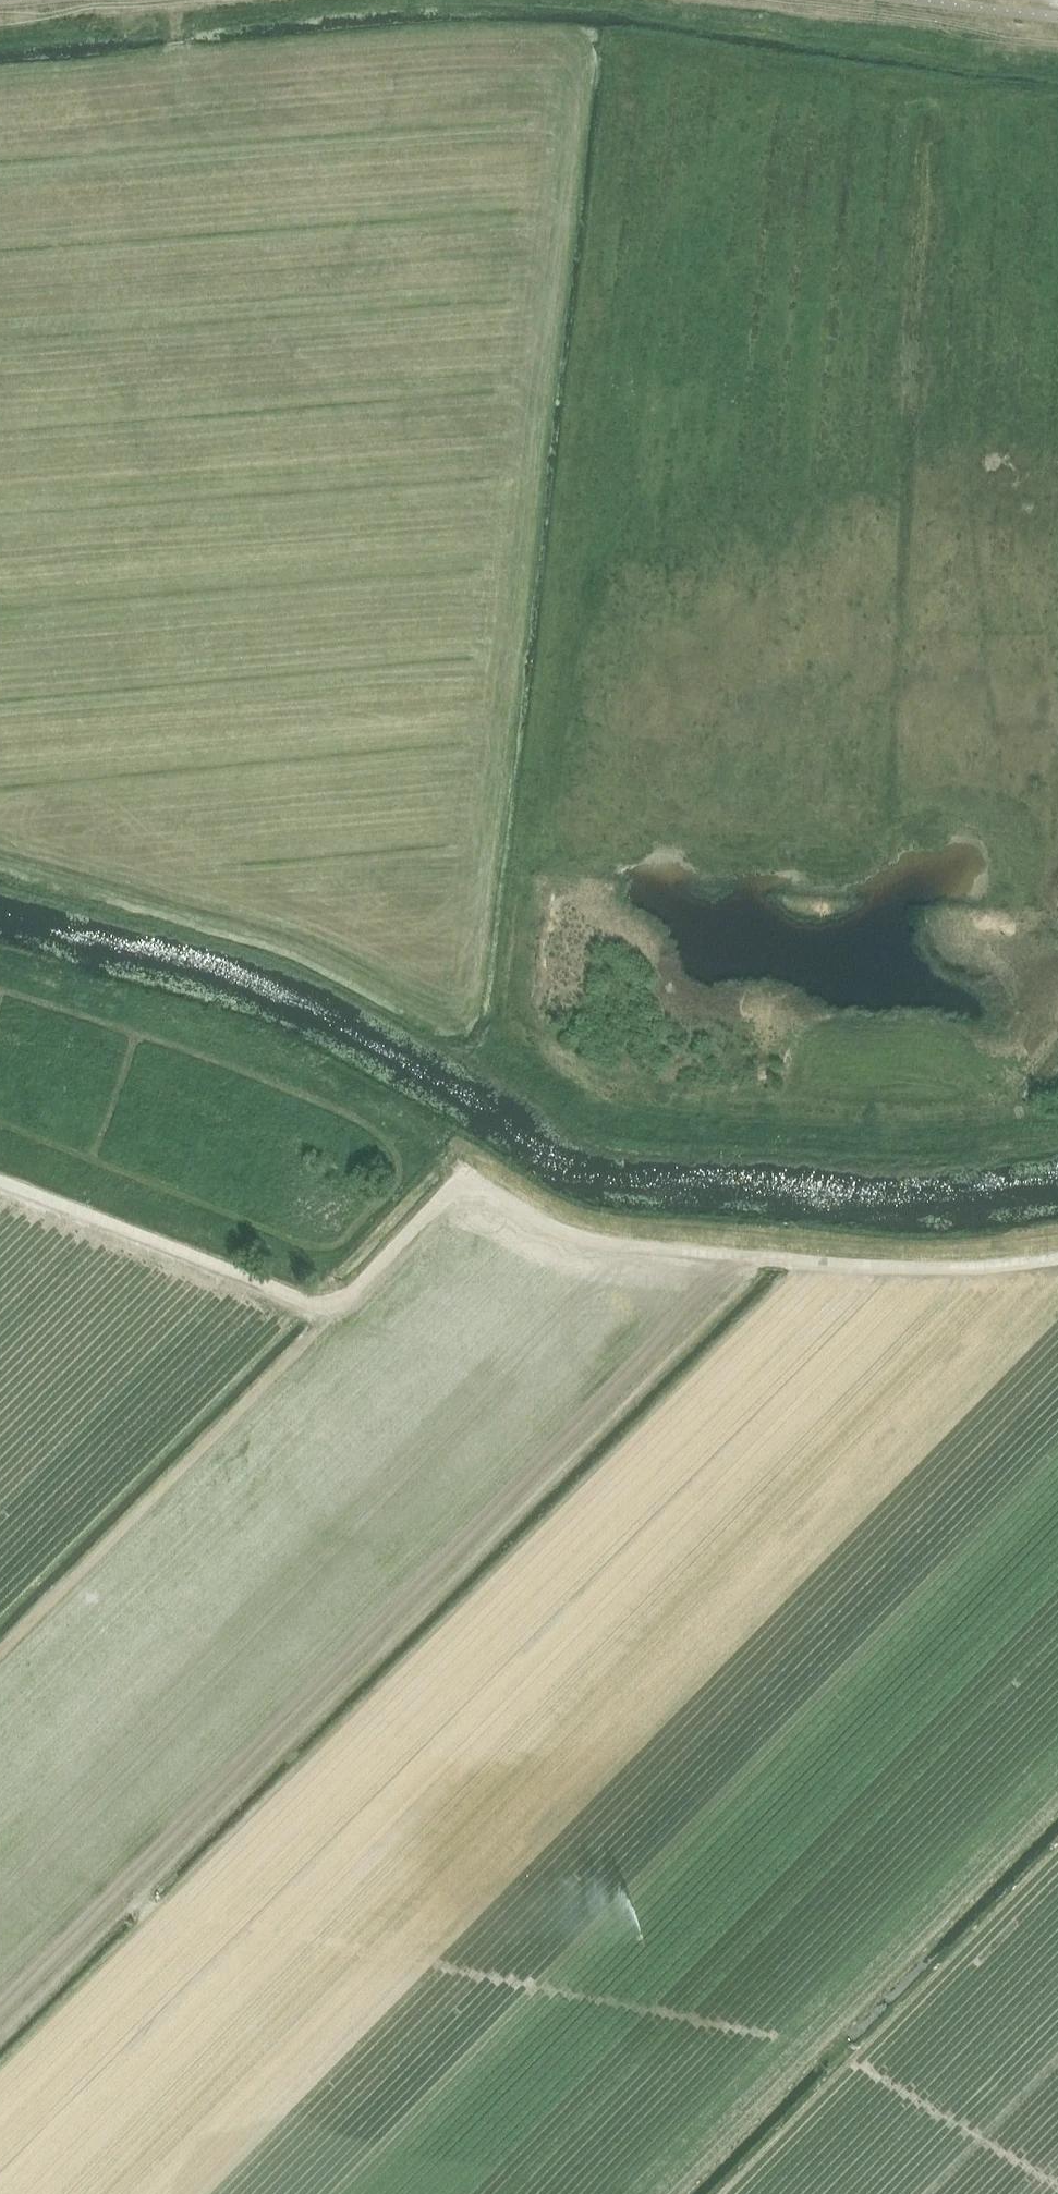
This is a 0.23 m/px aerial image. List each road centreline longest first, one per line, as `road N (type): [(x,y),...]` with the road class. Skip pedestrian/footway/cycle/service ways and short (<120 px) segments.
road 1 (track): [(0,1179),(329,1310),(463,1177),(591,1239),(992,1275),(1057,1264)]

